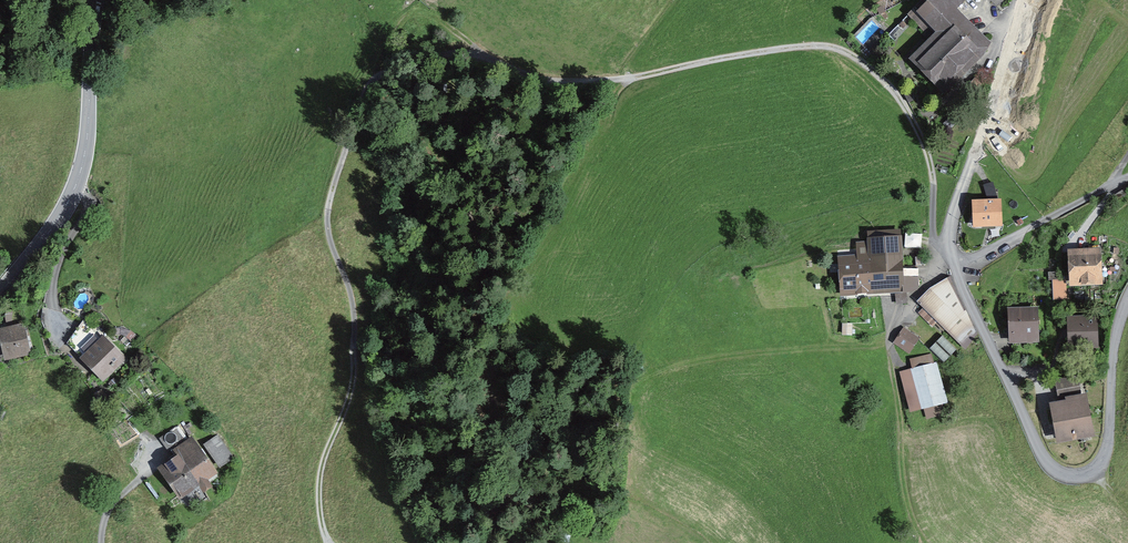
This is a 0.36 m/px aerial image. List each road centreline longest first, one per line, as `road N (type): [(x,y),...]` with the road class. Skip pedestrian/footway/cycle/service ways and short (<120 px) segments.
road 1 (track): [(328,542),(321,476),(355,363),(354,304),(332,244),(329,203),(364,96),(394,66),(468,51),(536,78),(587,80),(768,50),(844,51),(881,77),(913,118),(931,167),(934,237),(951,253)]
road 2 (unclassified): [(1023,0),(955,208),(951,253),(1038,449),(1062,473),(1090,473),(1105,455),(1114,343),(1127,298)]
road 3 (tertiary): [(0,295),(77,184),(89,132),(96,0)]

